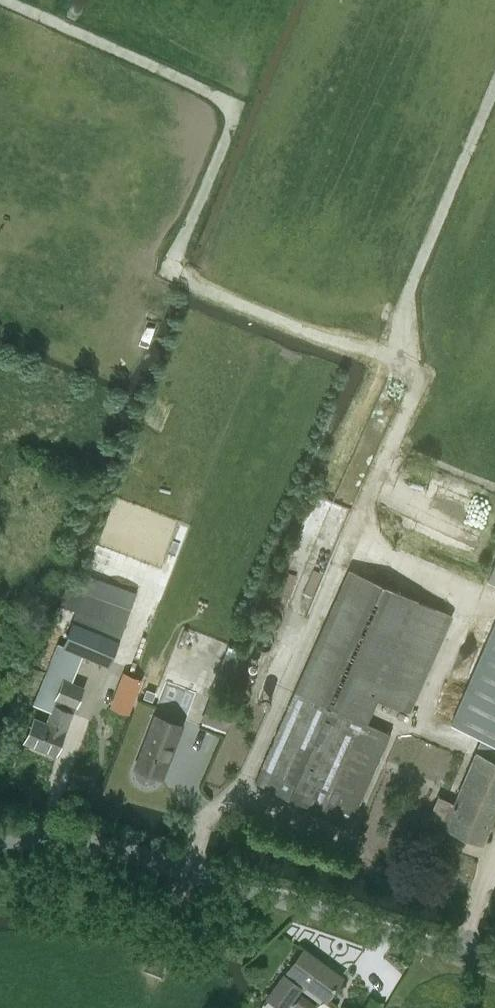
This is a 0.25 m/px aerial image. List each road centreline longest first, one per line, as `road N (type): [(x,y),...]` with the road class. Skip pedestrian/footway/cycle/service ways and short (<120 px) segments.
road 1 (track): [(206,872),(424,372),(407,345),(412,290),(494,95)]
road 2 (track): [(407,345),(172,265),(236,126),(228,85),(38,0)]
road 3 (unclassified): [(494,969),(206,872),(99,844),(0,838)]

